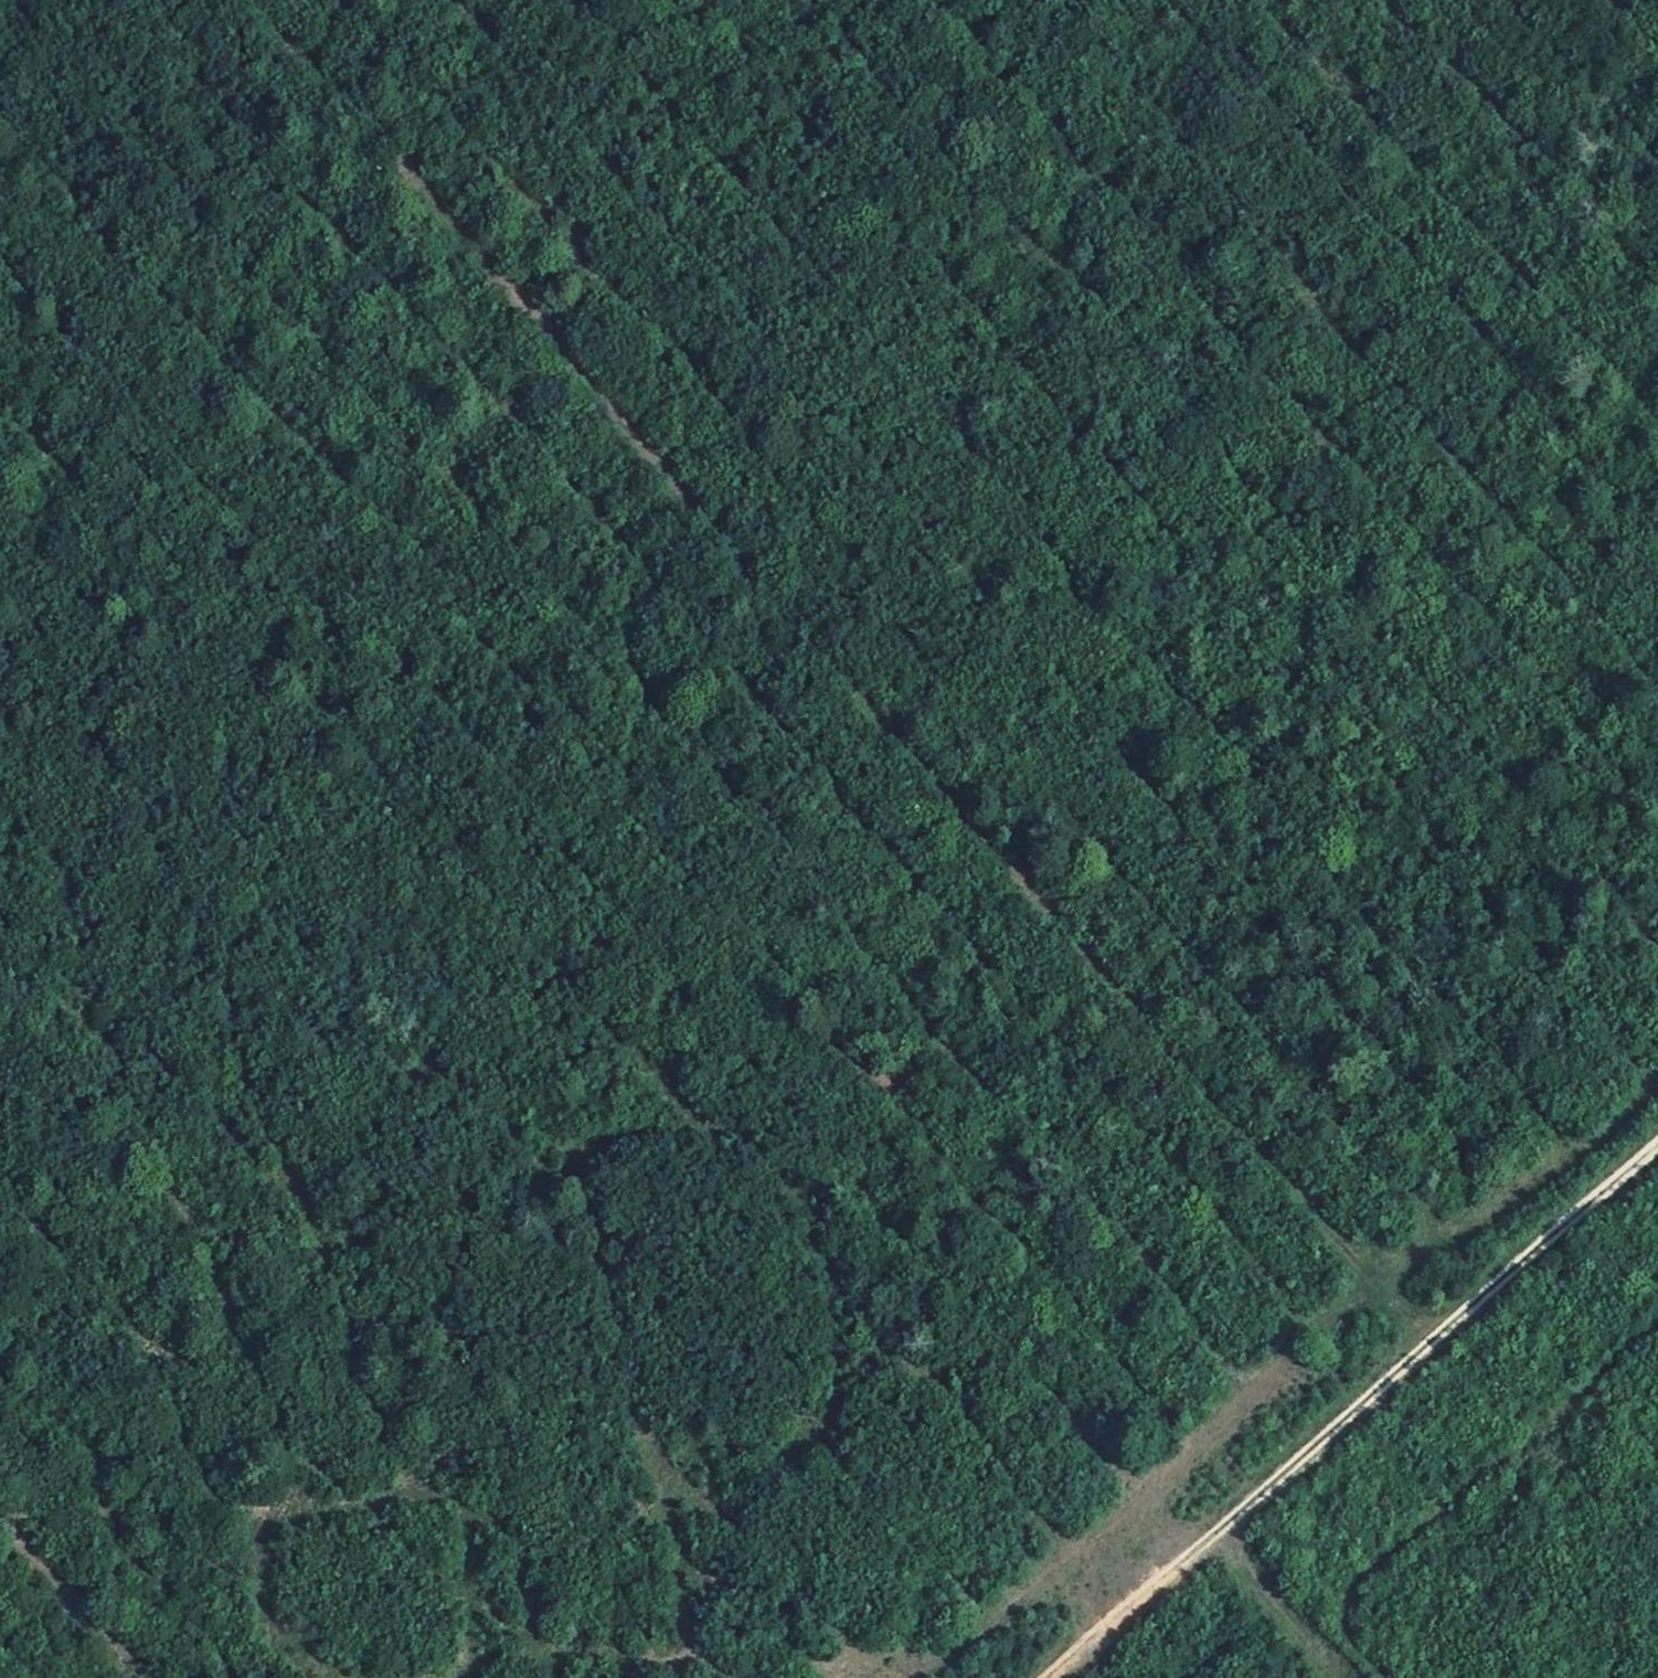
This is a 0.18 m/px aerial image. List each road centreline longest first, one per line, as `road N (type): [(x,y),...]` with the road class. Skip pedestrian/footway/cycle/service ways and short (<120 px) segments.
road 1 (track): [(1050,1677),(1427,1345)]
road 2 (track): [(1427,1345),(1657,1143)]

